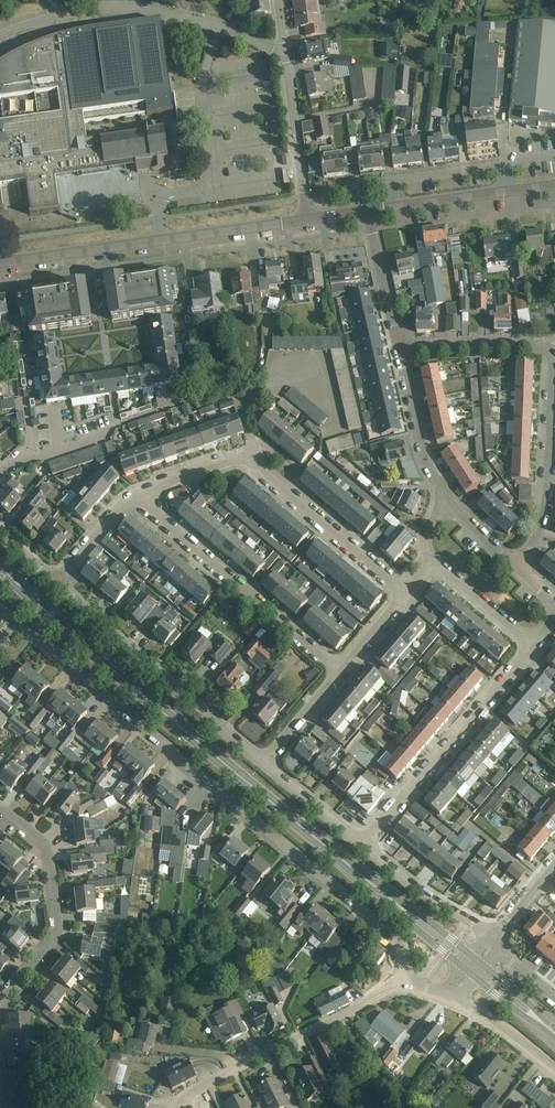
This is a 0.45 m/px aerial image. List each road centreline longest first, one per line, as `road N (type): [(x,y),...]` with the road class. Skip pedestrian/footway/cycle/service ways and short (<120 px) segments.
road 1 (secondary): [(0,565),(244,781),(476,968)]
road 2 (residential): [(408,984),(406,946),(395,934),(22,631)]
road 3 (residential): [(521,570),(546,507),(551,360),(524,347),(399,348)]
road 4 (residential): [(405,595),(287,500),(255,461),(233,460),(143,495)]
road 5 (residential): [(263,762),(179,699),(53,582)]
road 6 (residential): [(340,672),(160,518),(143,495)]
road 7 (residential): [(408,984),(193,1092),(177,1107)]
road 8 (residential): [(364,848),(531,652)]
road 9 (residential): [(0,1002),(59,935),(48,852),(0,811)]
road 10 (residential): [(307,220),(88,251)]
road 11 (residential): [(448,502),(421,443),(399,348)]
road 12 (residential): [(307,220),(286,59)]
road 13 (residential): [(494,942),(364,848)]
road 14 (residential): [(369,213),(511,191)]
road 15 (residential): [(399,348),(369,213)]
road 16 (residential): [(364,848),(263,762)]
road 17 (residential): [(531,652),(431,565)]
road 18 (residential): [(143,495),(116,511),(53,582)]
road 19 (residential): [(554,1071),(451,999)]

